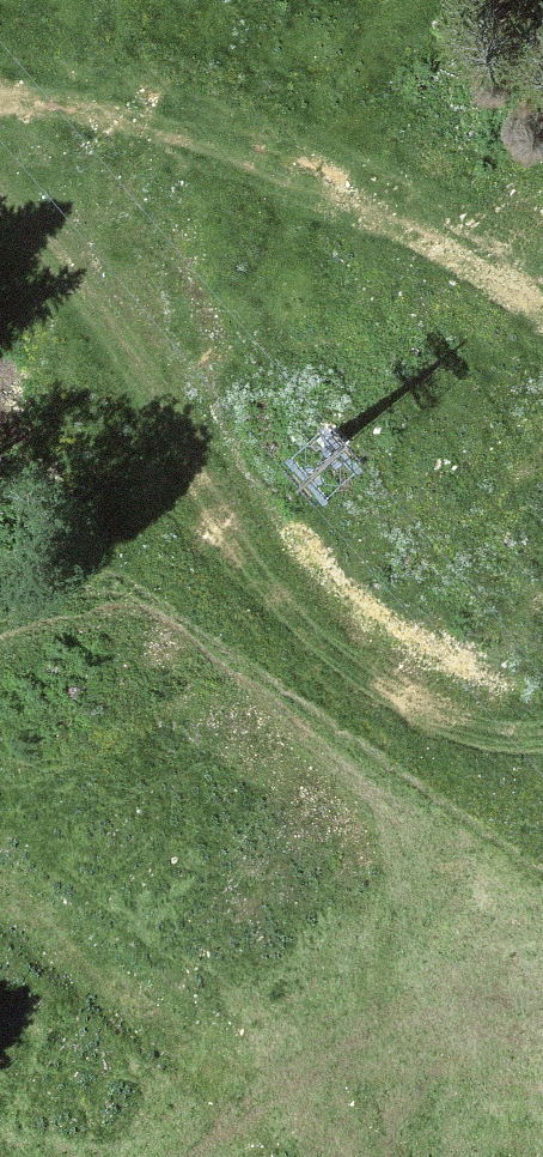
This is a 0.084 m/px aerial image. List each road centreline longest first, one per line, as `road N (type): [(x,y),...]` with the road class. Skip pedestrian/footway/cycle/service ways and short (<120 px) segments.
road 1 (track): [(415,813),(334,705),(220,497),(107,325),(40,238),(0,204)]
road 2 (track): [(0,121),(142,133),(478,281),(542,319)]
road 3 (track): [(415,813),(444,874),(427,963),(391,1007),(217,1156)]

